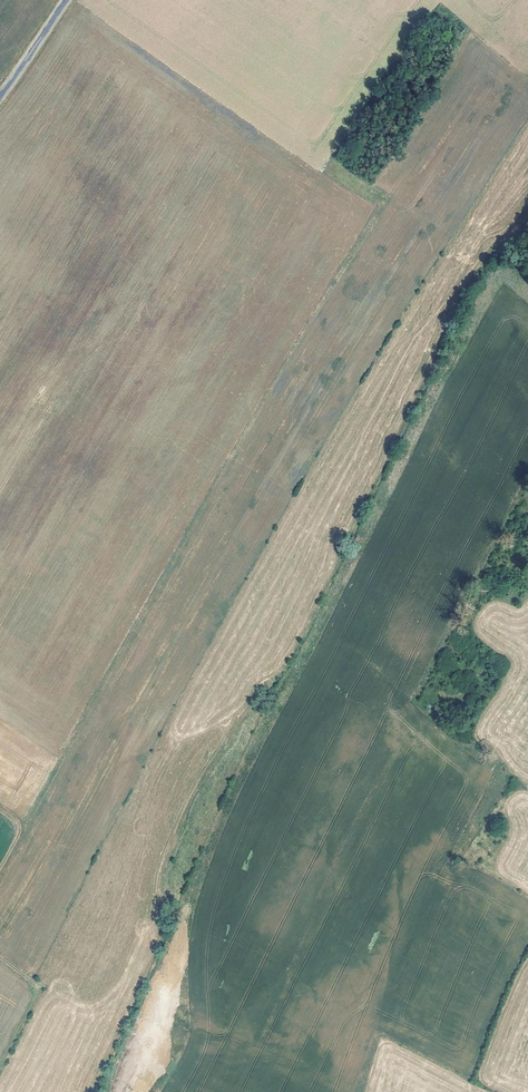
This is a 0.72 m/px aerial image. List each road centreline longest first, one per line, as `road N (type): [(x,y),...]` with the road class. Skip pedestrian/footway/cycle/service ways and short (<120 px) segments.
road 1 (track): [(380,207),(267,390),(0,868)]
road 2 (track): [(0,960),(40,990),(0,1069)]

